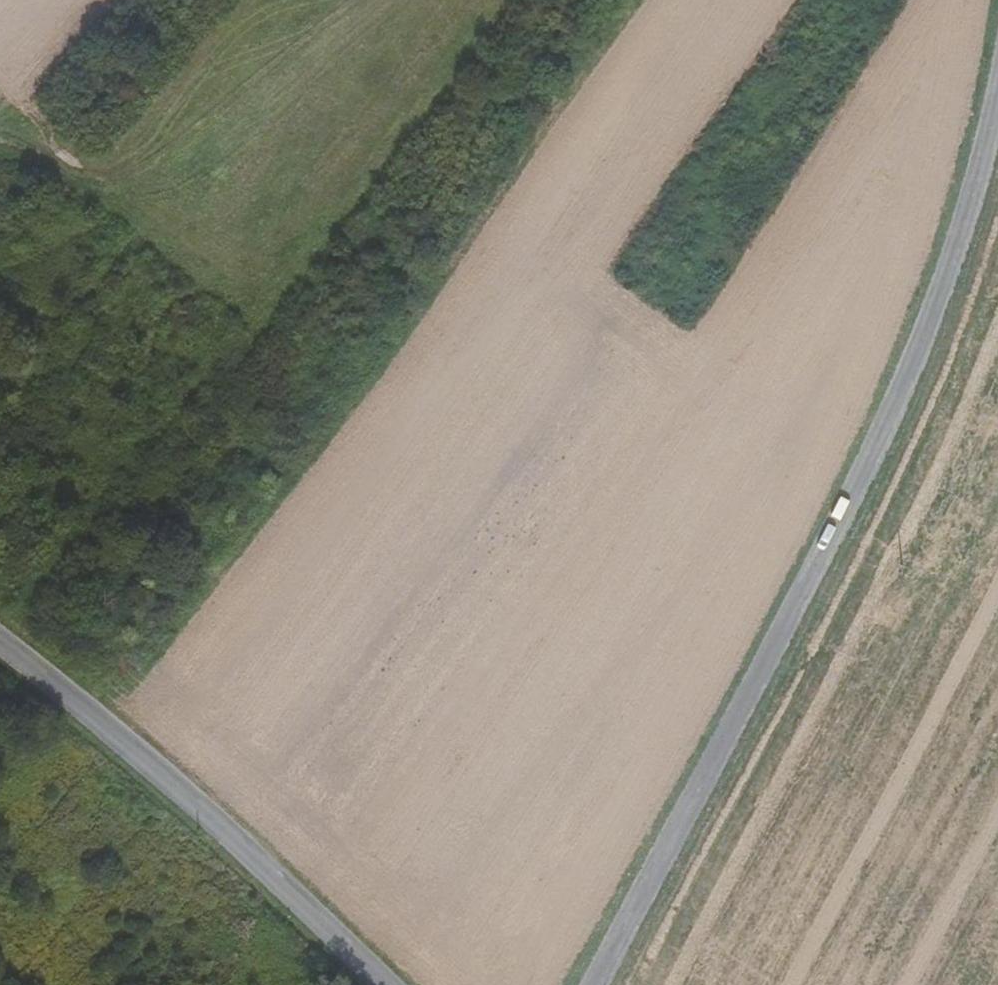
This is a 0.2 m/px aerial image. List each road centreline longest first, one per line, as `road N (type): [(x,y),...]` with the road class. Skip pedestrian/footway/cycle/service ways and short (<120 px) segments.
road 1 (unclassified): [(997,55),(930,296),(835,507),(592,984)]
road 2 (tertiary): [(0,660),(384,984)]

